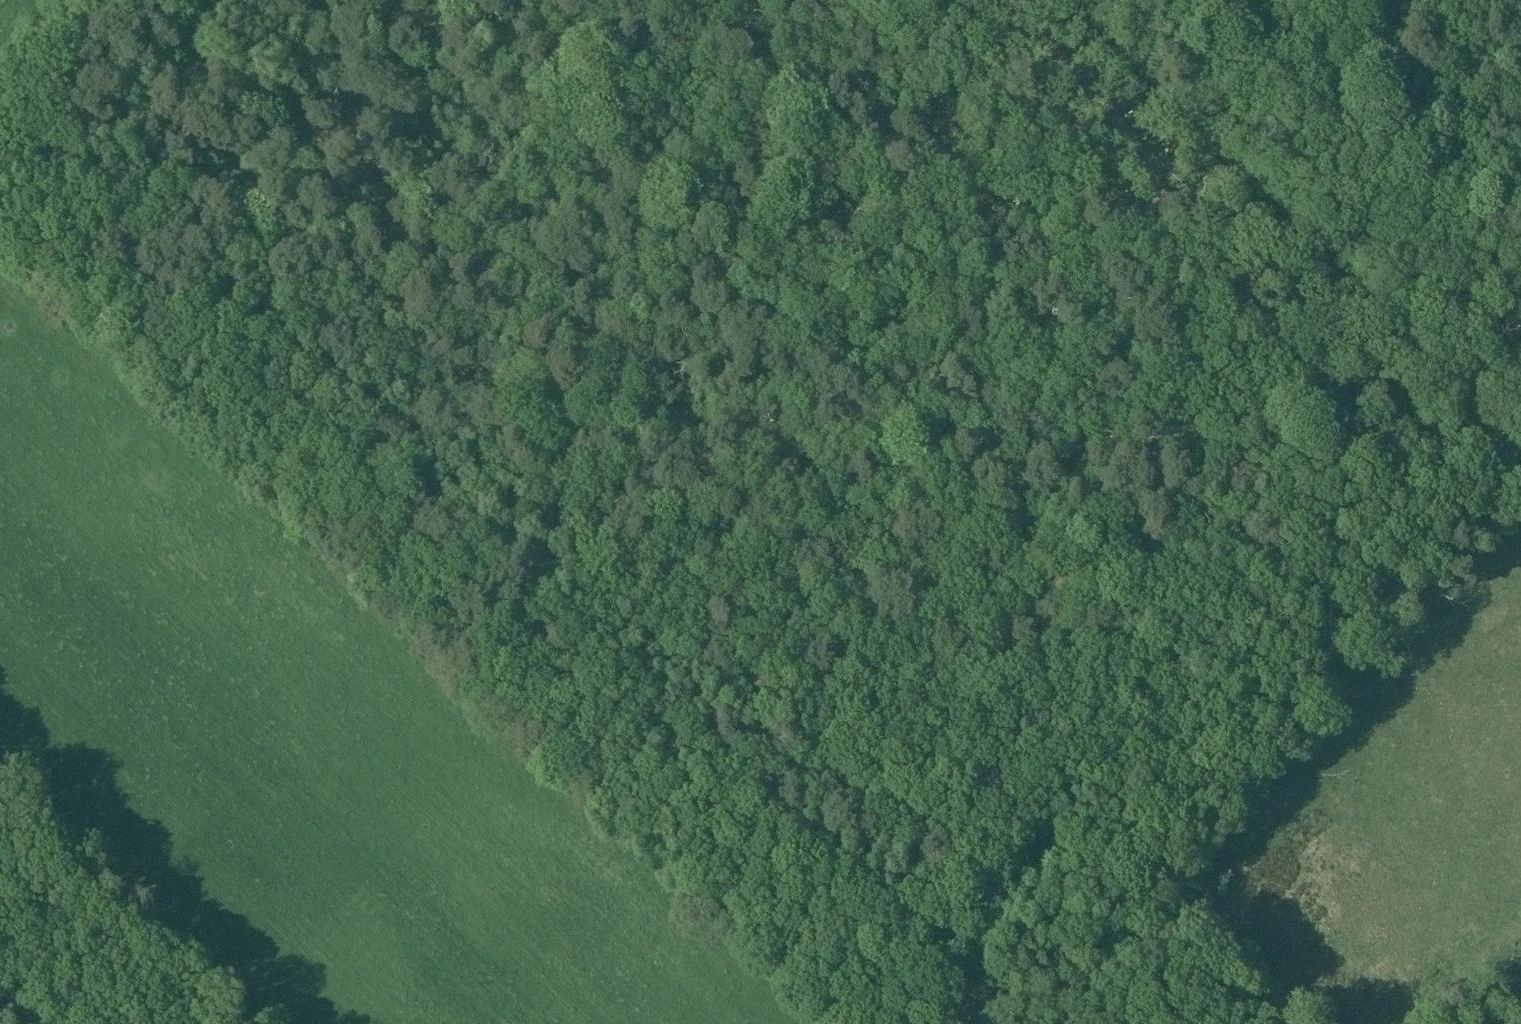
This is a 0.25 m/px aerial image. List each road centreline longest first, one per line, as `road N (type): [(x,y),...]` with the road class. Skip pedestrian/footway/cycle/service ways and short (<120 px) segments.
road 1 (track): [(1469,466),(990,0)]
road 2 (track): [(0,121),(84,0)]

